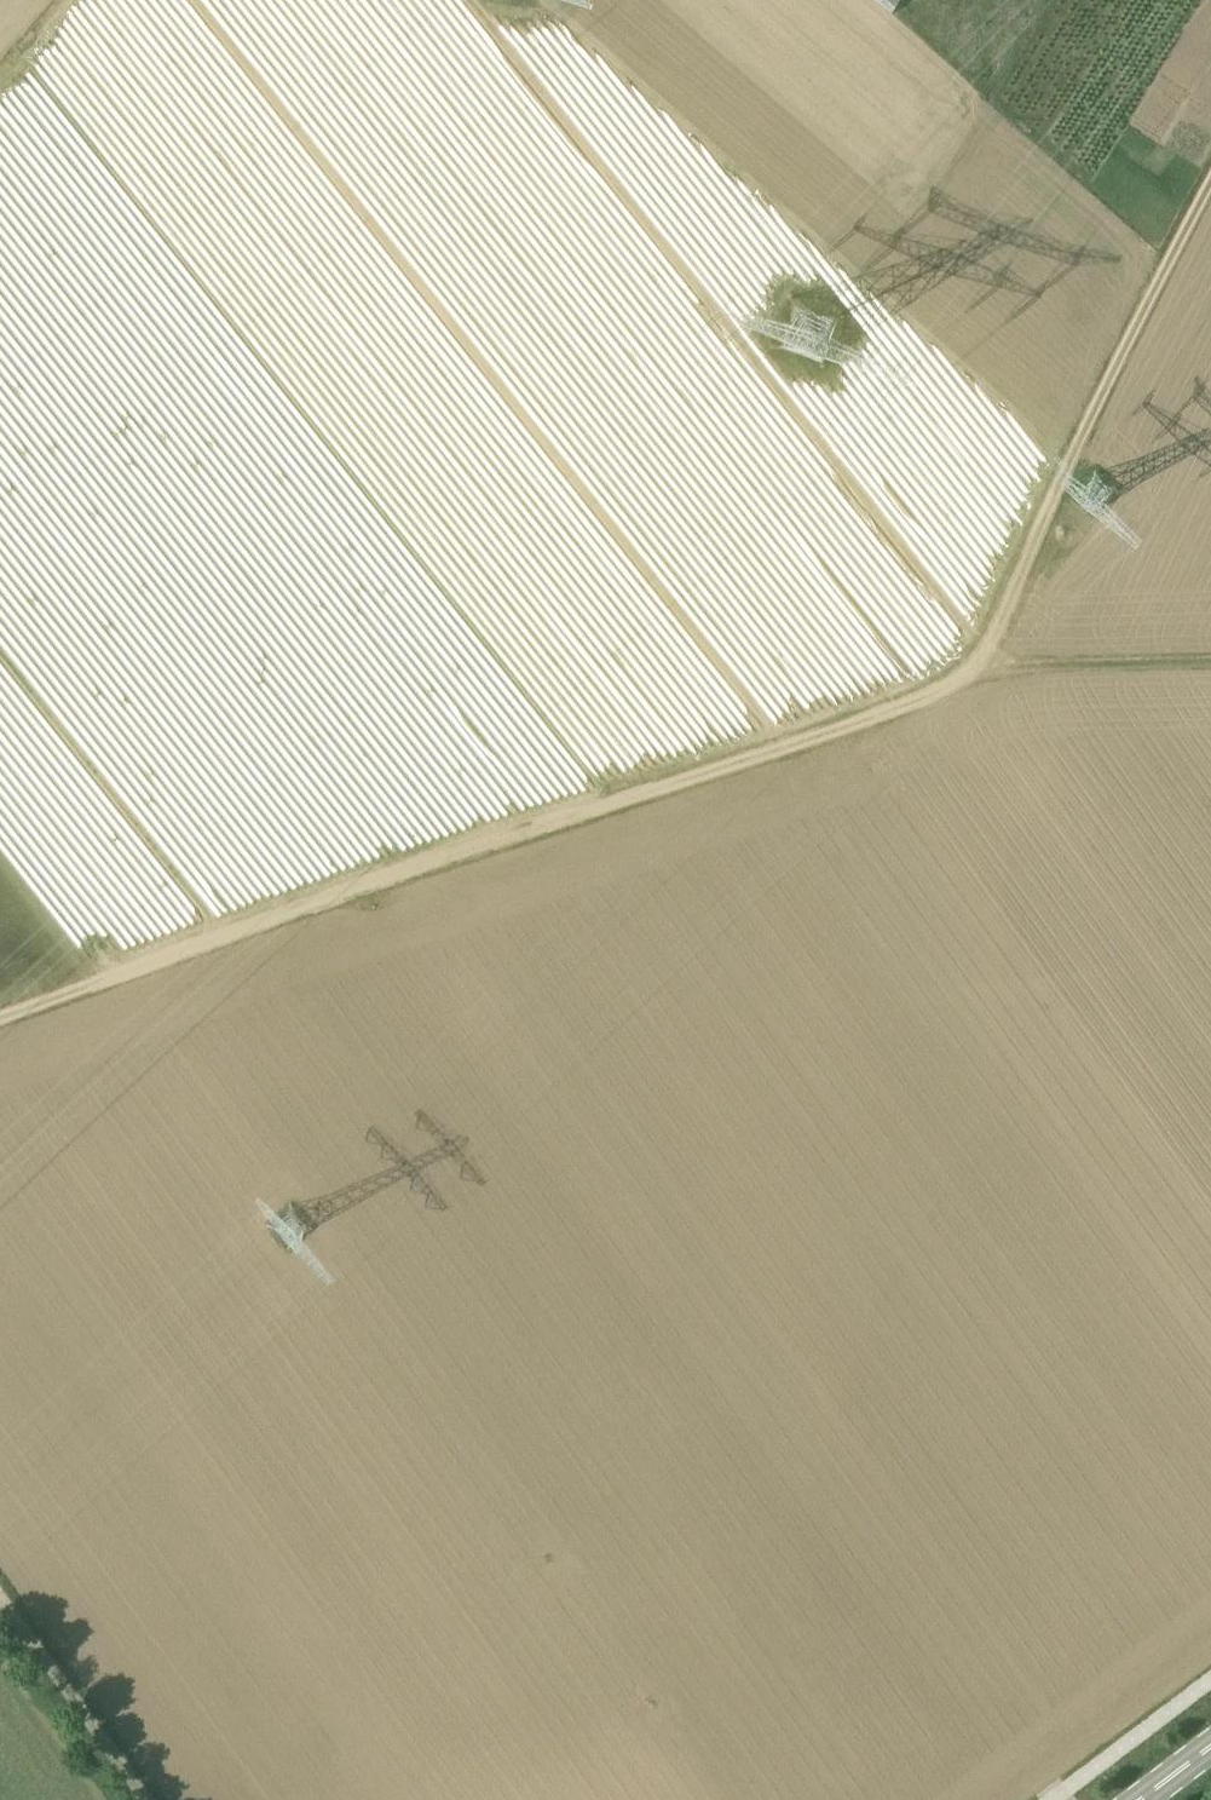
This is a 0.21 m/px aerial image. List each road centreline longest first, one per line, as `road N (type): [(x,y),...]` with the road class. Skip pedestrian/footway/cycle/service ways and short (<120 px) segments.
road 1 (track): [(1210,180),(1109,371),(978,669),(922,702),(0,1018)]
road 2 (unclassified): [(137,1799),(0,1607)]

